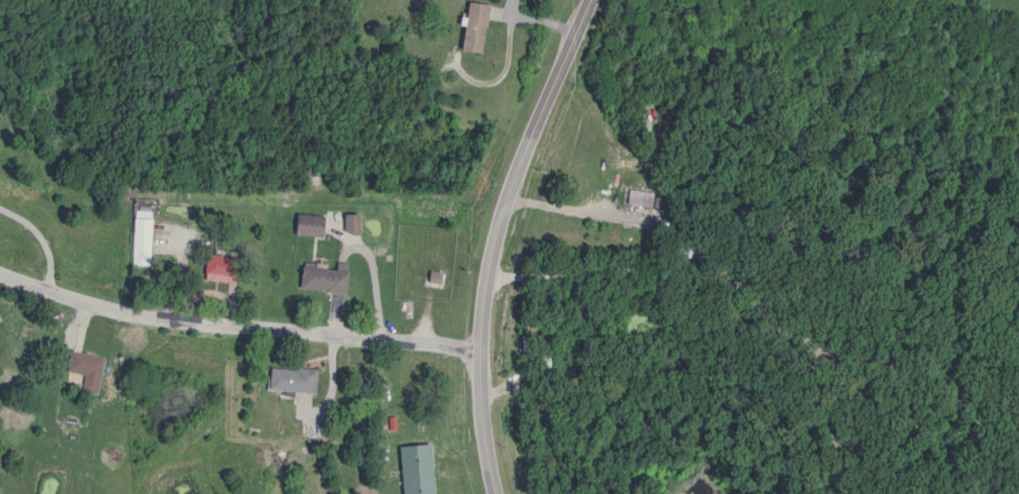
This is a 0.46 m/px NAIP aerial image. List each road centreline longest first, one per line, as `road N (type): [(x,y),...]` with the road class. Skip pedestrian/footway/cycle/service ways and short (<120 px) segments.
road 1 (tertiary): [(494,493),(480,347),(494,249),(506,194),(588,0)]
road 2 (residential): [(480,347),(180,327),(88,306),(0,272)]

